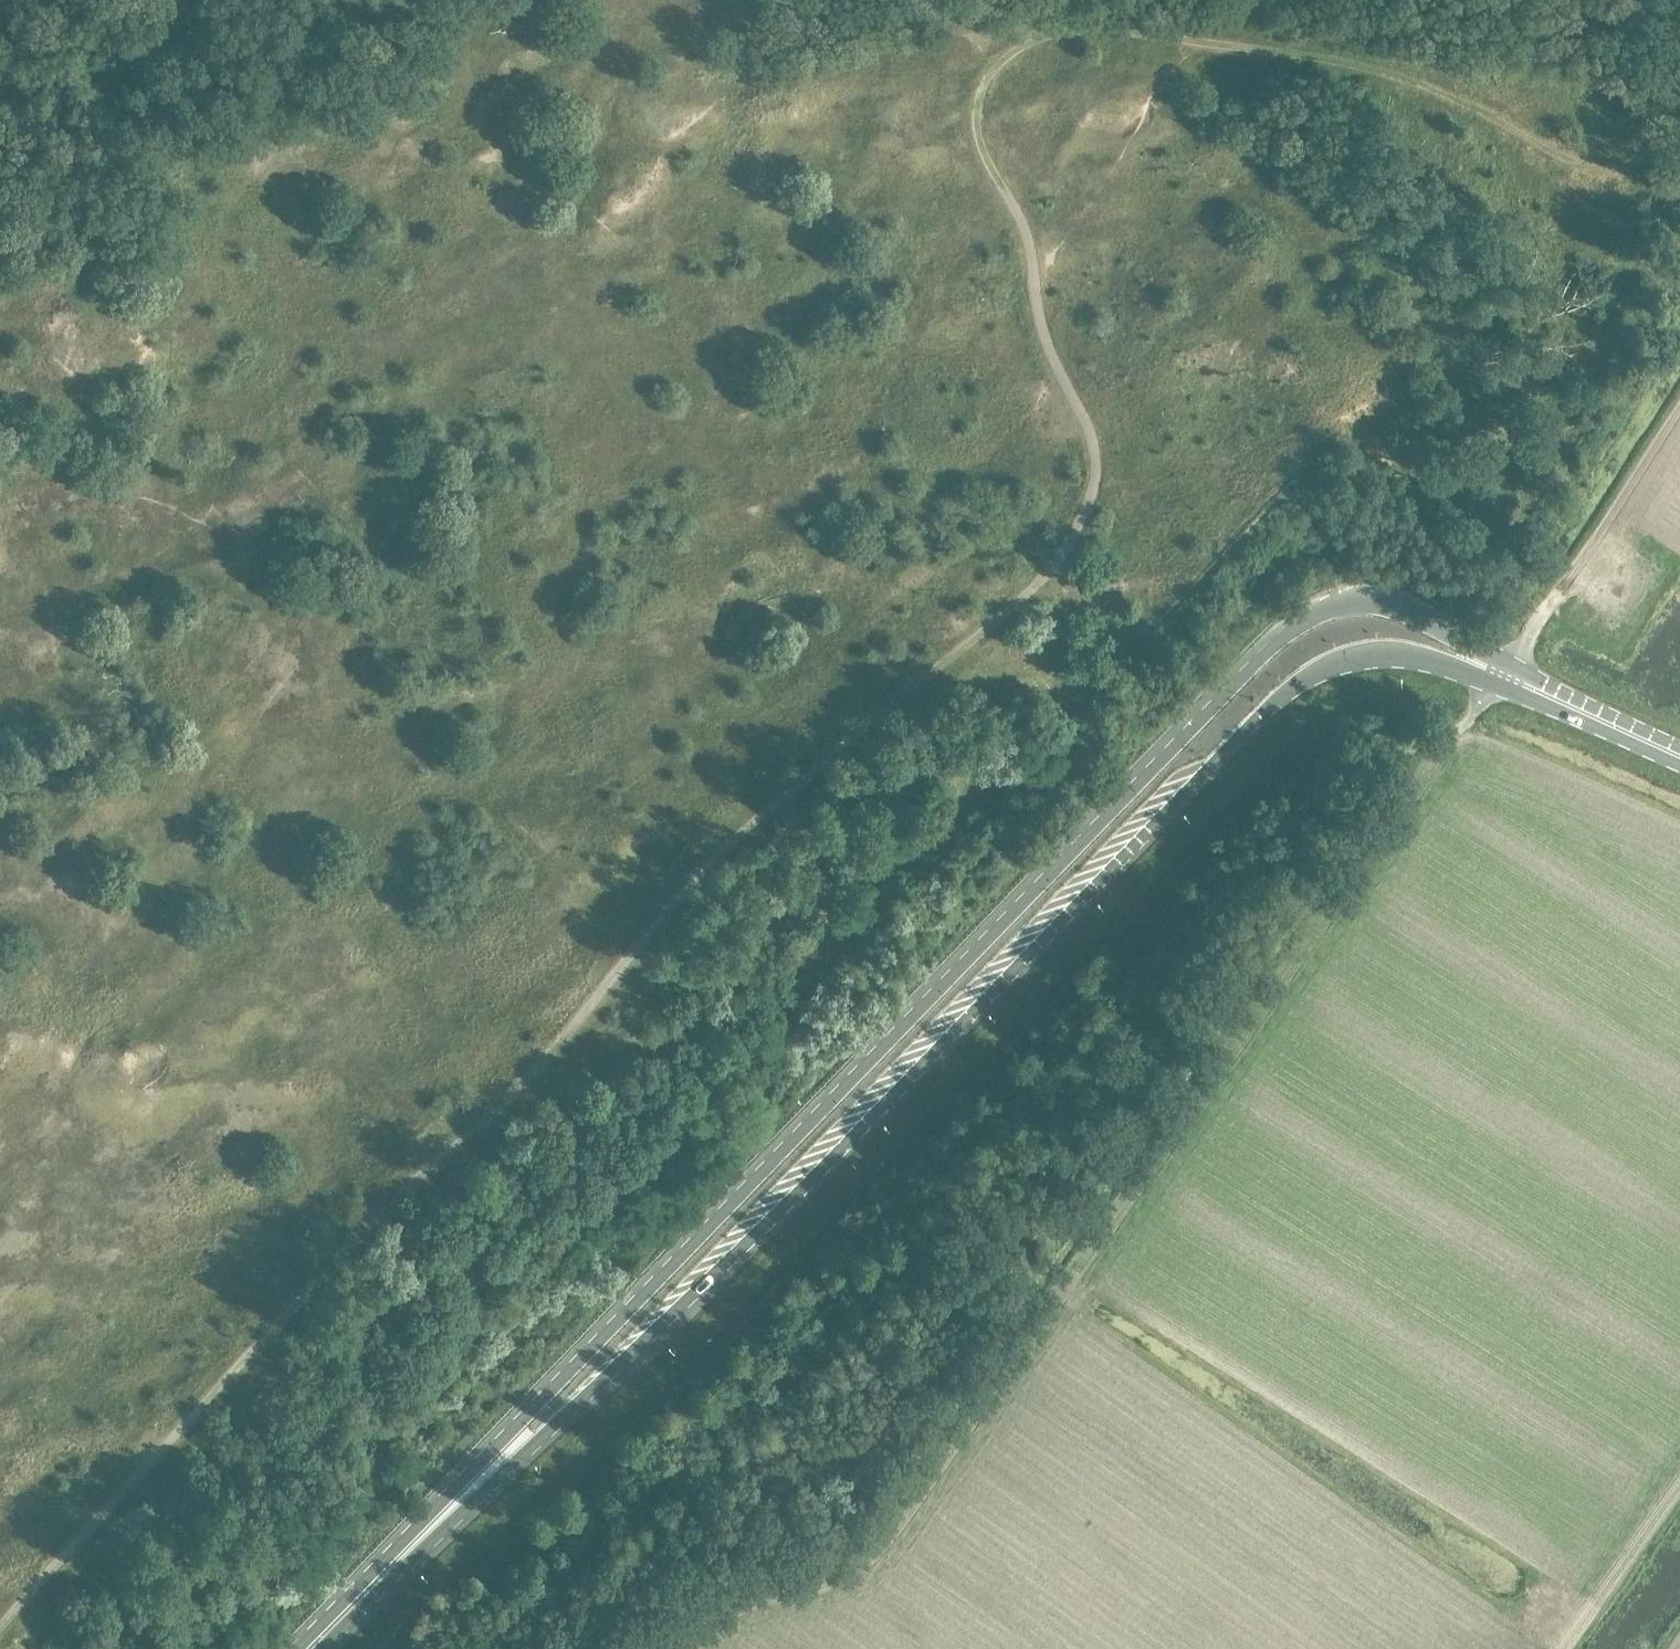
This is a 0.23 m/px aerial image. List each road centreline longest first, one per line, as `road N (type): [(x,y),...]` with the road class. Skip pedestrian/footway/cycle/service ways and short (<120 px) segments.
road 1 (track): [(0,1623),(411,1179),(539,1066),(724,843),(863,717),(1055,563),(1089,506),(1097,460),(1047,340),(1027,236),(1005,192)]
road 2 (primary): [(1490,667),(1394,605),(1347,603),(1298,621),(1190,723),(463,1477),(403,1555)]
road 3 (primary): [(403,1555),(658,1334),(848,1130),(1296,682),(1364,656),(1490,667)]
road 4 (track): [(683,1648),(741,1609),(827,1585),(855,1569),(899,1522),(1441,749)]
road 5 (track): [(1679,33),(1645,105),(1600,155),(1581,159),(1342,54),(1060,29),(1003,56)]
road 6 (track): [(1441,749),(1467,739),(1679,830)]
road 7 (secondary): [(1490,667),(1679,755)]
road 8 (primary): [(403,1555),(308,1648)]

